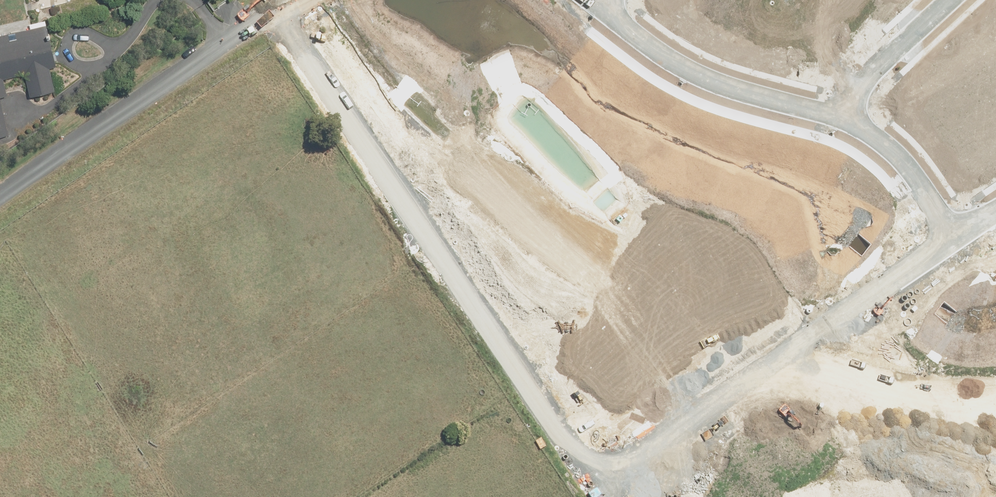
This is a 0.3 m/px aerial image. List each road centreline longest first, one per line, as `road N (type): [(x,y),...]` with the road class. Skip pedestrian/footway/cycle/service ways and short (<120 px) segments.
road 1 (unclassified): [(0,198),(276,0)]
road 2 (residential): [(595,485),(859,308)]
road 3 (residential): [(405,185),(454,153),(651,293)]
road 4 (residential): [(849,125),(720,89),(599,6)]
road 5 (residential): [(405,185),(529,380)]
road 6 (residential): [(289,0),(405,185)]
road 7 (residential): [(849,125),(867,78),(950,0)]
road 8 (residential): [(961,240),(882,143),(849,125)]
road 9 (residential): [(651,293),(529,380)]
road 10 (residential): [(813,496),(933,416)]
road 11 (residential): [(859,308),(933,416)]
road 12 (residential): [(529,380),(595,485)]
road 13 (residential): [(859,308),(961,240)]

